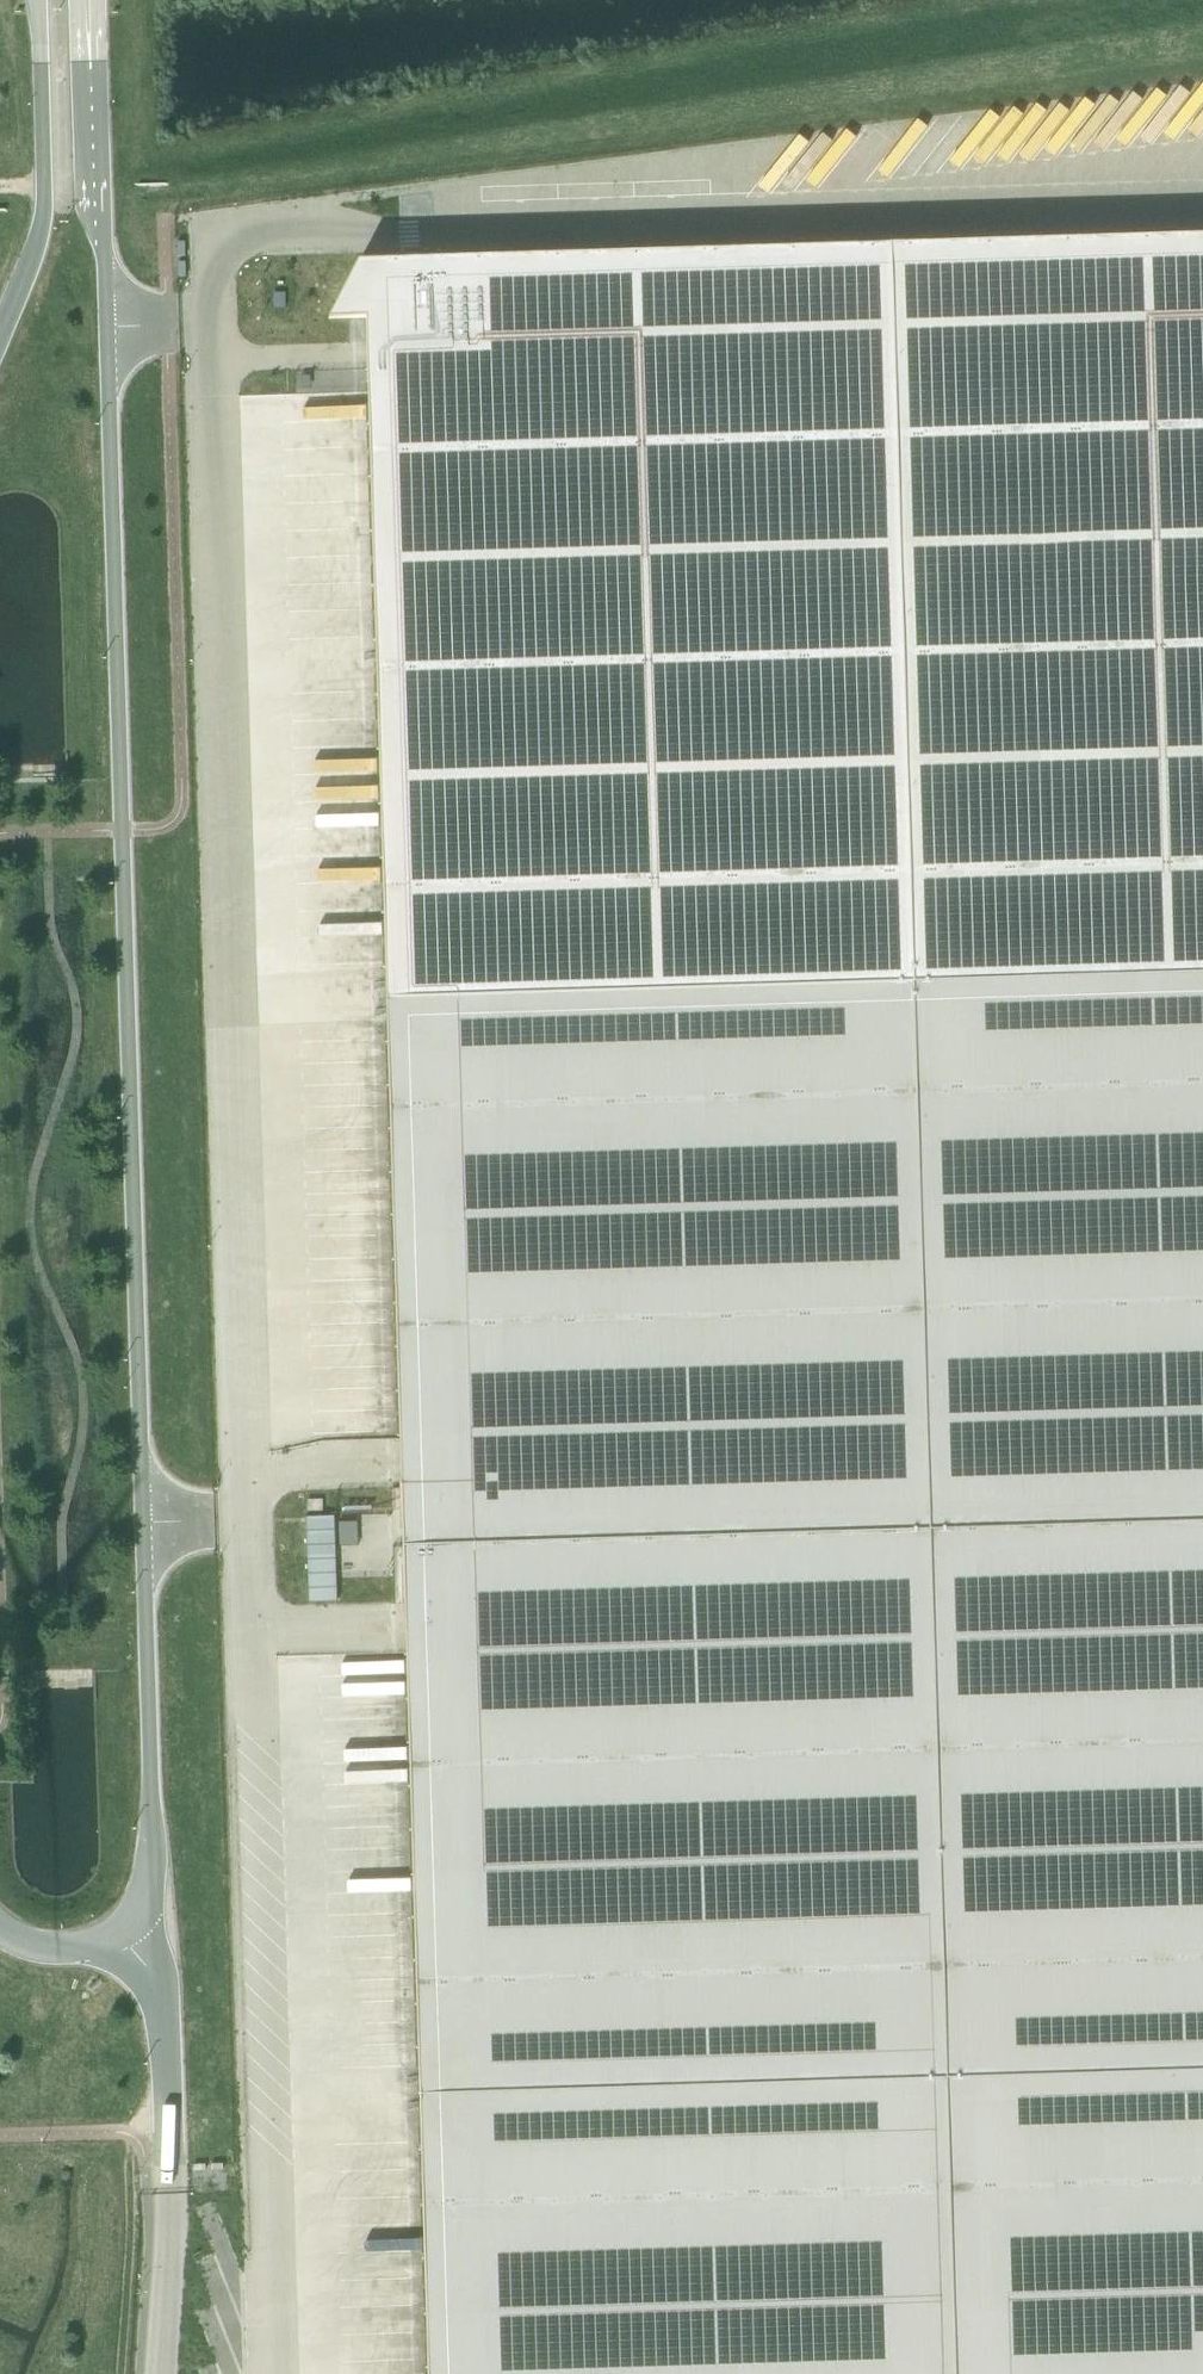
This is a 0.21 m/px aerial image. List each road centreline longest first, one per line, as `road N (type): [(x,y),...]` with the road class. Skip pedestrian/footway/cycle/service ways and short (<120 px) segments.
road 1 (unclassified): [(0,1930),(41,1947),(89,1945),(124,1930),(146,1899),(153,1856),(92,81)]
road 2 (unclassified): [(34,0),(45,188),(34,249),(0,334)]

